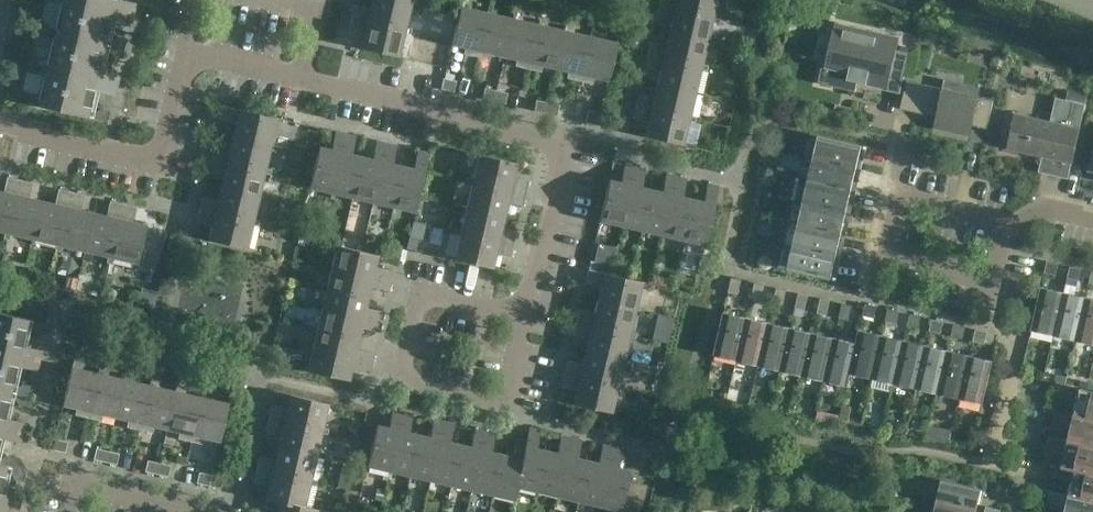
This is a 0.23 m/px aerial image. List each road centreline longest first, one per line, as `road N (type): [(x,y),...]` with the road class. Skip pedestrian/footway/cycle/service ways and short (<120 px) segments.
road 1 (residential): [(304,89),(566,147),(526,327)]
road 2 (residential): [(1023,233),(894,196),(883,247),(1013,275)]
road 3 (residential): [(0,132),(163,165),(186,62)]
road 4 (residential): [(526,327),(510,398),(400,374),(416,302)]
road 5 (residential): [(997,459),(1022,314),(1013,275)]
road 6 (residential): [(69,511),(76,481),(204,511)]
road 7 (residential): [(258,0),(320,13),(304,89)]
road 8 (residential): [(186,62),(304,89)]

